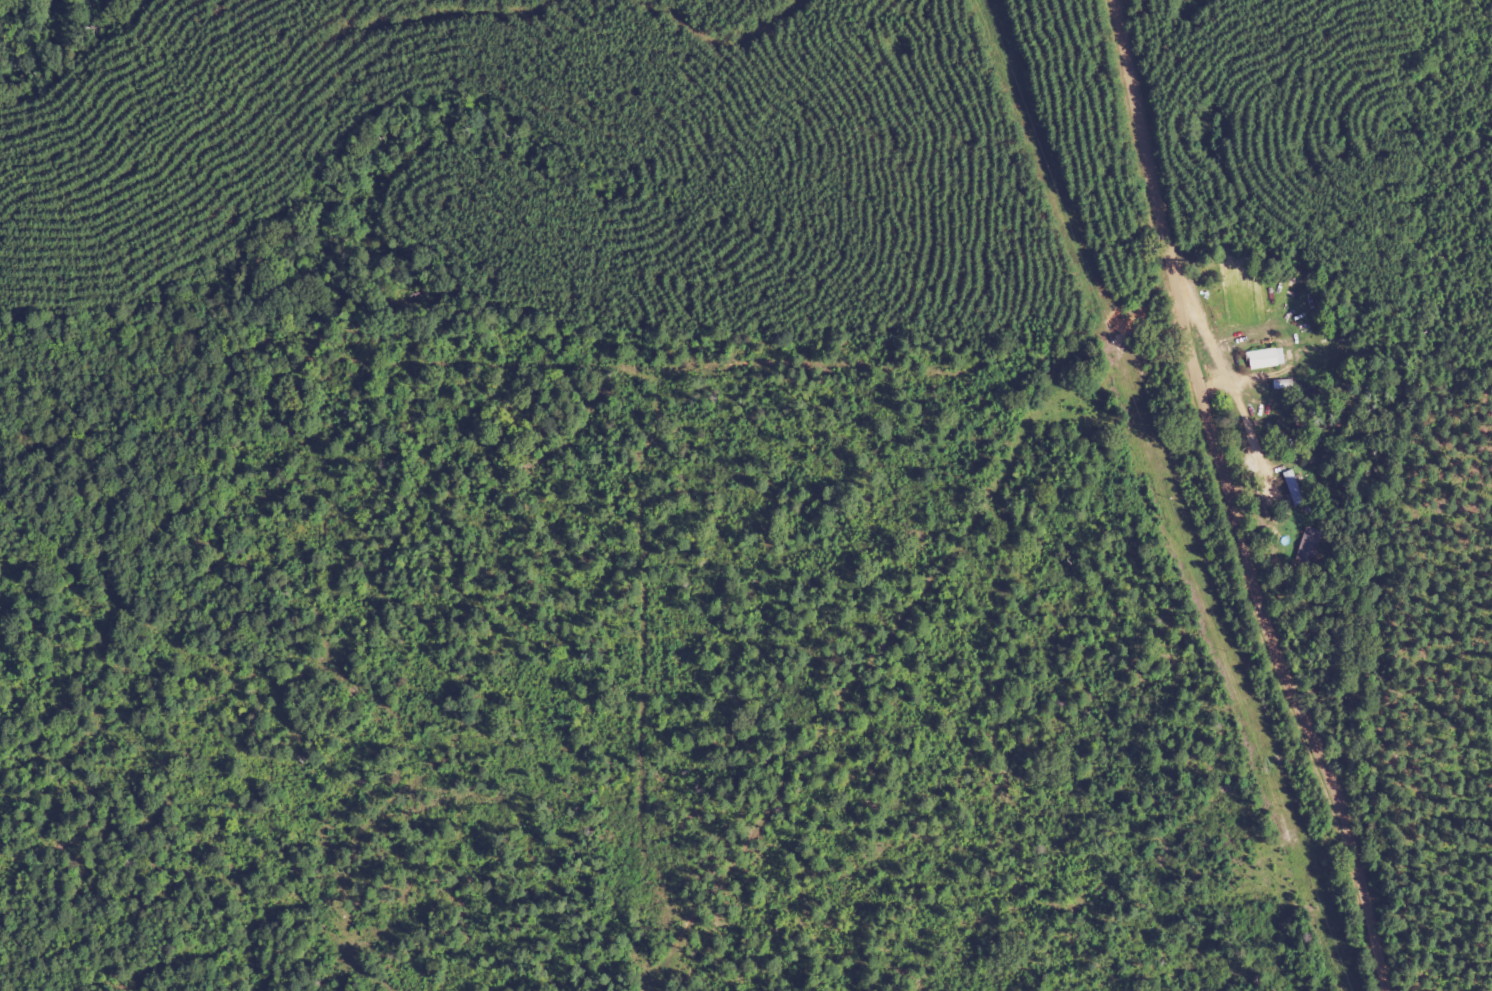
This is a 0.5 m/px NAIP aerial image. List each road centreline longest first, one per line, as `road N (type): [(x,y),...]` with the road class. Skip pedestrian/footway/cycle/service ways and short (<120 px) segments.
road 1 (residential): [(1374,990),(1369,968),(1319,924),(1306,530),(1162,0)]

